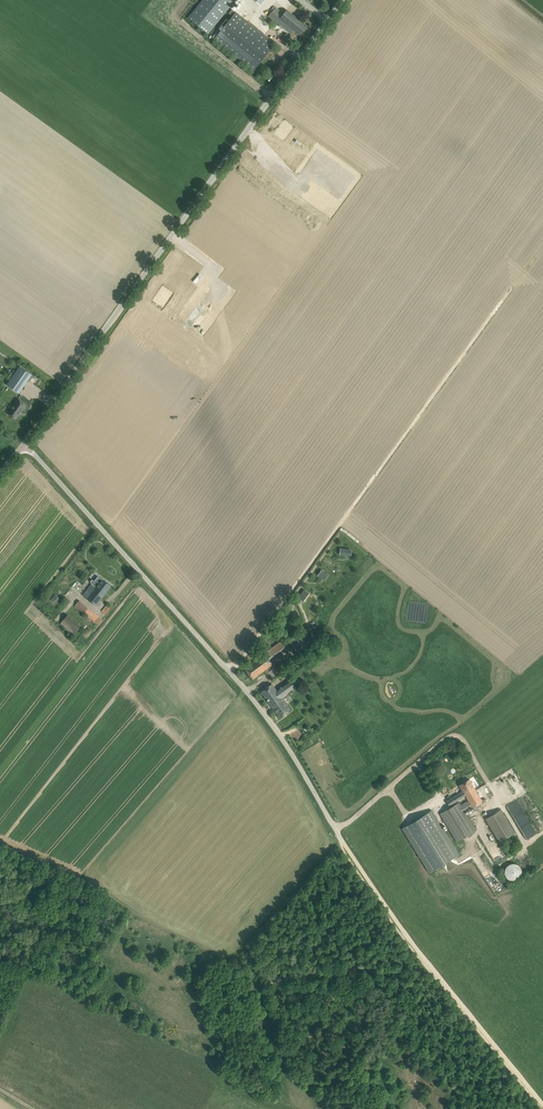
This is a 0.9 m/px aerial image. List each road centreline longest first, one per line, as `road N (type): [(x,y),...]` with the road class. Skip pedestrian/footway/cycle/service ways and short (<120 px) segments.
road 1 (unclassified): [(24,443),(344,0)]
road 2 (unclassified): [(342,841),(256,700),(24,443)]
road 3 (track): [(542,1104),(342,841)]
road 4 (track): [(526,845),(454,736),(336,831)]
road 5 (track): [(234,958),(342,841)]

